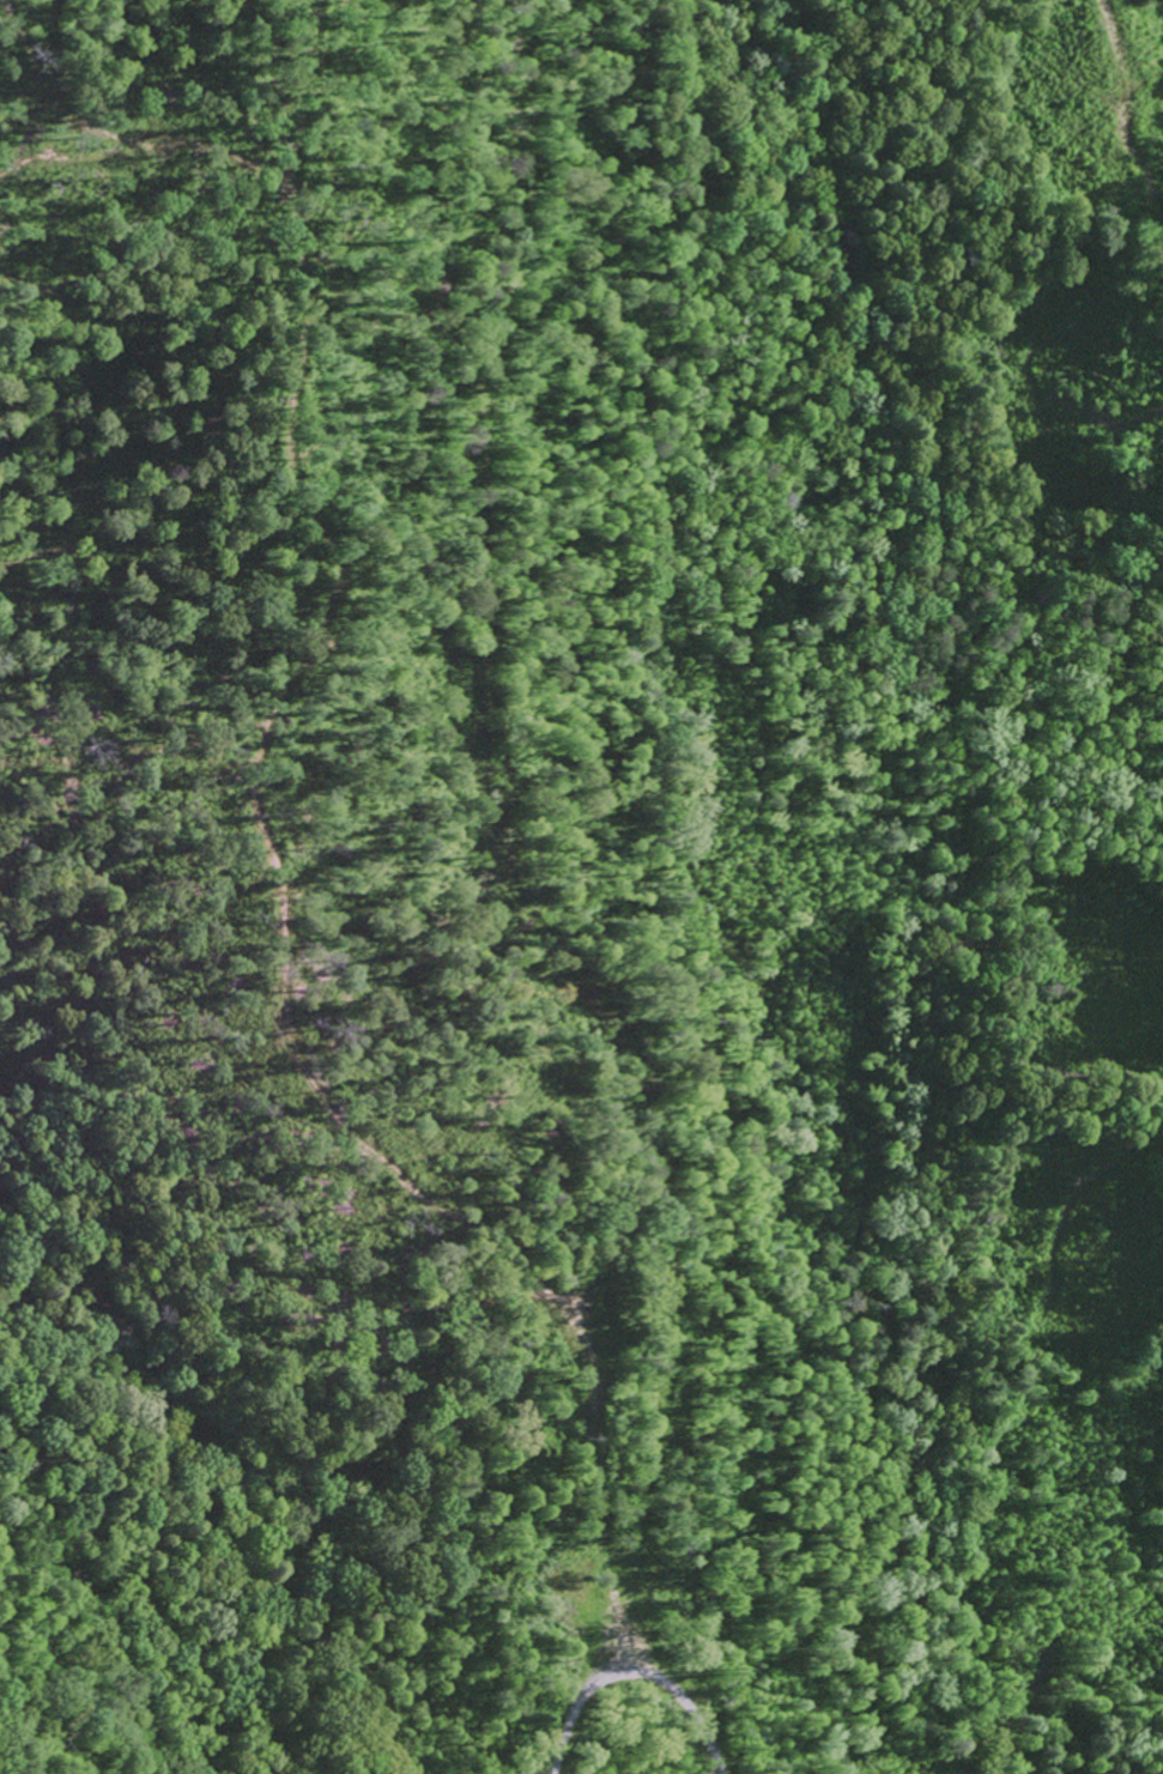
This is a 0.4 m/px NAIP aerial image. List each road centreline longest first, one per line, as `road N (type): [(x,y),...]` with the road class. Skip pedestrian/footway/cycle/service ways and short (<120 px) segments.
road 1 (residential): [(391,1773),(346,1705),(326,1647),(325,1561),(313,1515),(291,1491),(190,1423),(127,1318),(0,1212)]
road 2 (residential): [(556,1773),(571,1726),(605,1678),(628,1671),(652,1678),(653,1687)]

